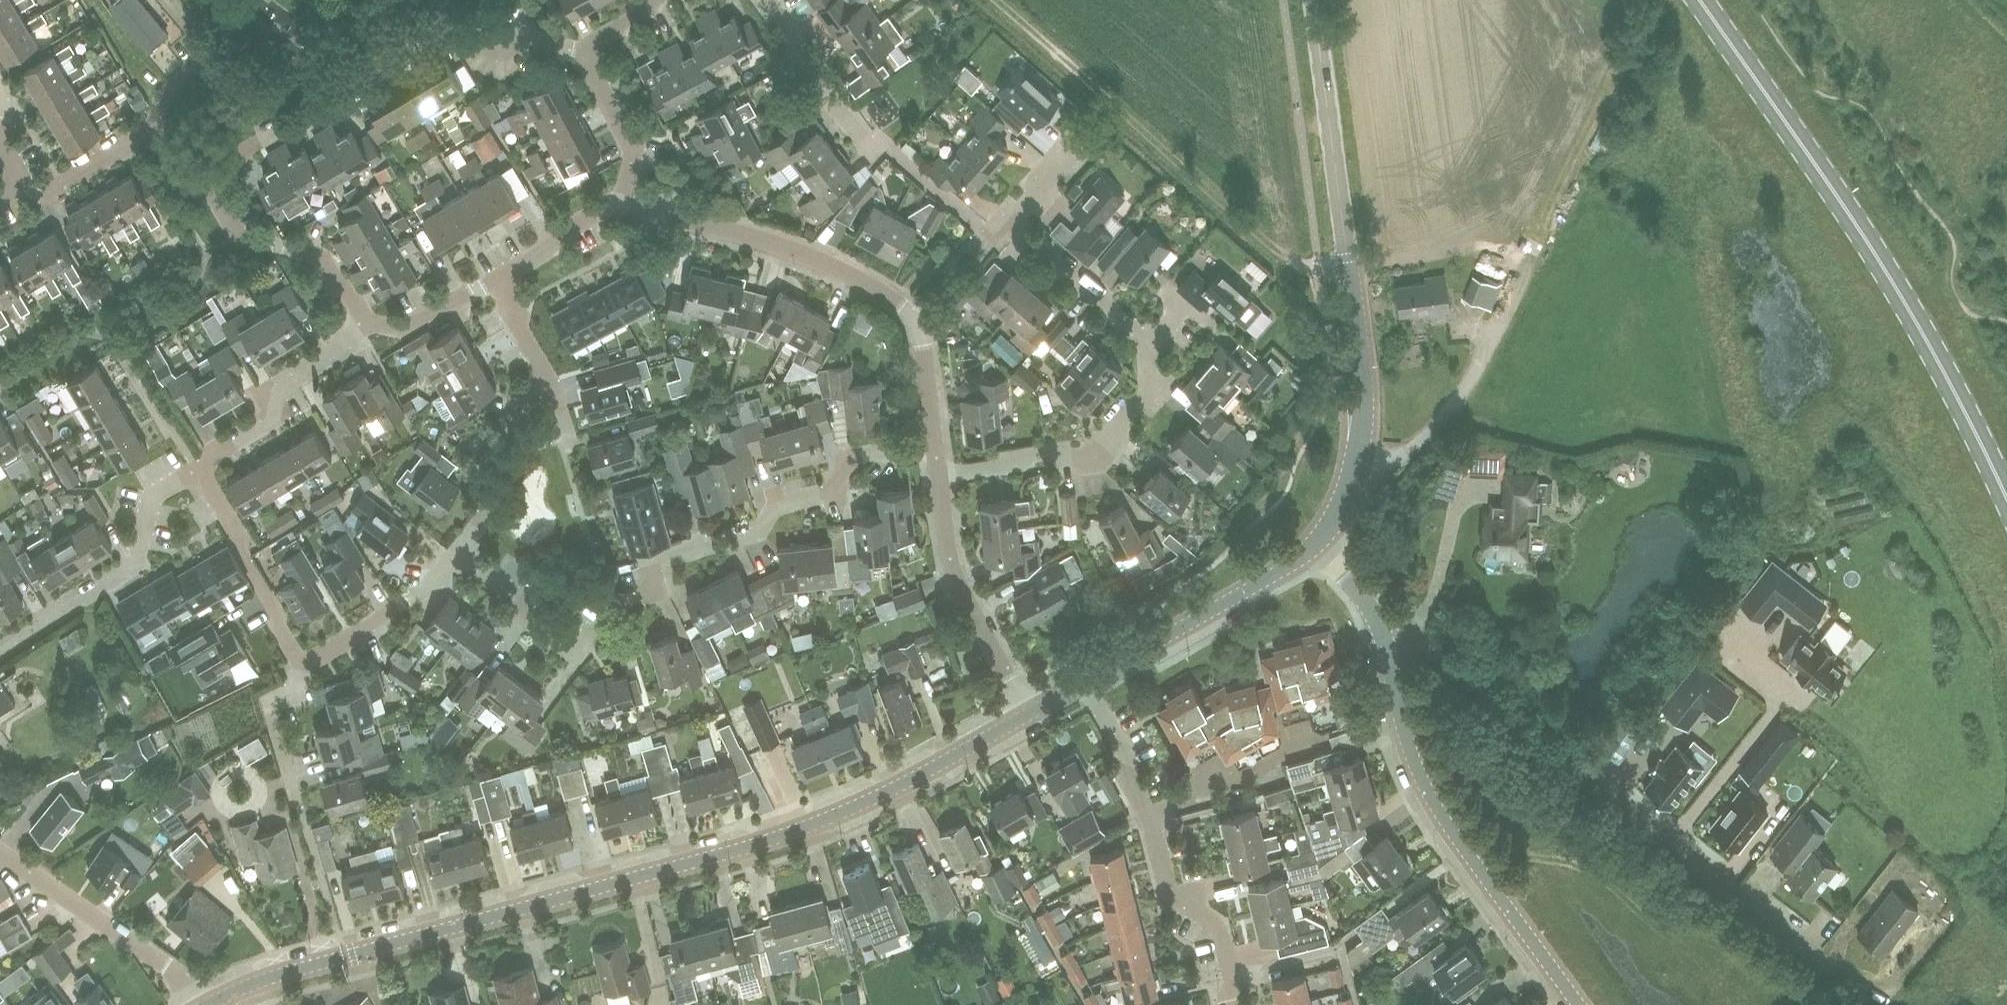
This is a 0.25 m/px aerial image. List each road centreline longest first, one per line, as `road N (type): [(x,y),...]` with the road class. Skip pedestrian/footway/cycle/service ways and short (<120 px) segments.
road 1 (tertiary): [(209,1004),(299,969),(761,843),(876,797),(1029,713)]
road 2 (unclassified): [(1881,1004),(1428,649),(1385,643)]
road 3 (residential): [(458,550),(520,598),(531,623),(576,649),(620,604),(647,595),(671,559),(760,530),(775,507),(831,491),(848,459),(938,444)]
road 4 (primary): [(2006,499),(1883,266),(1700,0)]
road 5 (tertiary): [(1314,546),(1351,485),(1363,399),(1313,0)]
road 6 (track): [(1319,267),(1254,234),(995,0)]
road 7 (unclassified): [(1577,1004),(1430,798),(1408,743),(1385,643)]
road 8 (residential): [(216,176),(235,155),(455,32),(587,49)]
road 9 (residential): [(1228,1001),(1233,979),(1221,930),(1169,890),(1151,826),(1126,776),(1128,759),(1088,680)]
road 10 (residential): [(775,0),(793,26),(791,44),(860,138),(891,149),(982,229),(1011,227)]
road 11 (residential): [(921,341),(900,306),(826,264),(620,204)]
road 12 (residential): [(0,655),(128,574),(152,498),(207,467)]
road 13 (residential): [(941,472),(1066,462),(1090,453),(1149,393),(1149,351)]
road 14 (tertiary): [(1088,680),(1314,546)]
road 15 (residential): [(1029,713),(955,577),(941,472)]
road 16 (residential): [(201,1004),(166,967),(0,854)]
road 17 (residential): [(369,323),(328,261),(237,234),(218,206),(216,176)]
road 18 (residential): [(207,467),(272,422),(279,390),(301,378),(303,368),(369,323)]
road 19 (residential): [(304,661),(292,654),(207,467)]
road 20 (residential): [(458,550),(490,507),(486,455),(543,383)]
road 21 (residential): [(304,661),(351,642),(431,587),(458,550)]
road 22 (residential): [(1149,351),(1011,227)]
road 23 (residential): [(620,204),(633,156),(629,138),(587,49)]
road 24 (residential): [(299,804),(272,716),(273,705),(298,685),(304,661)]
road 25 (residential): [(151,137),(162,100),(198,60),(176,0)]
road 26 (residential): [(207,467),(168,429),(115,346)]
road 27 (residential): [(16,182),(43,192),(151,137)]
road 28 (residential): [(369,323),(403,329),(504,276)]
road 29 (residential): [(504,276),(548,250),(549,238),(620,204)]
road 30 (unclassified): [(1385,643),(1372,610),(1314,546)]

